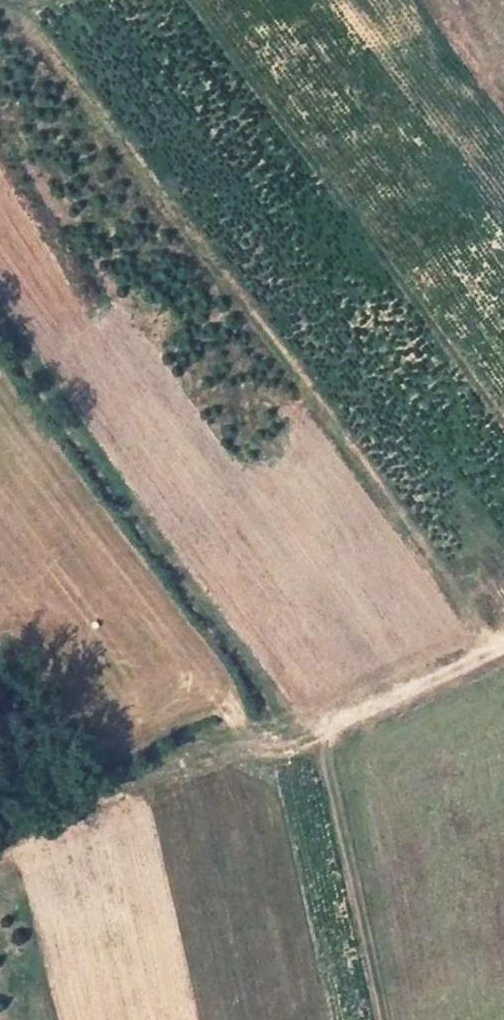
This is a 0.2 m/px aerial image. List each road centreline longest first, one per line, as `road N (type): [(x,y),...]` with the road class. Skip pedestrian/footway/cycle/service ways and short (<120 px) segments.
road 1 (track): [(503,647),(323,732),(384,1019)]

